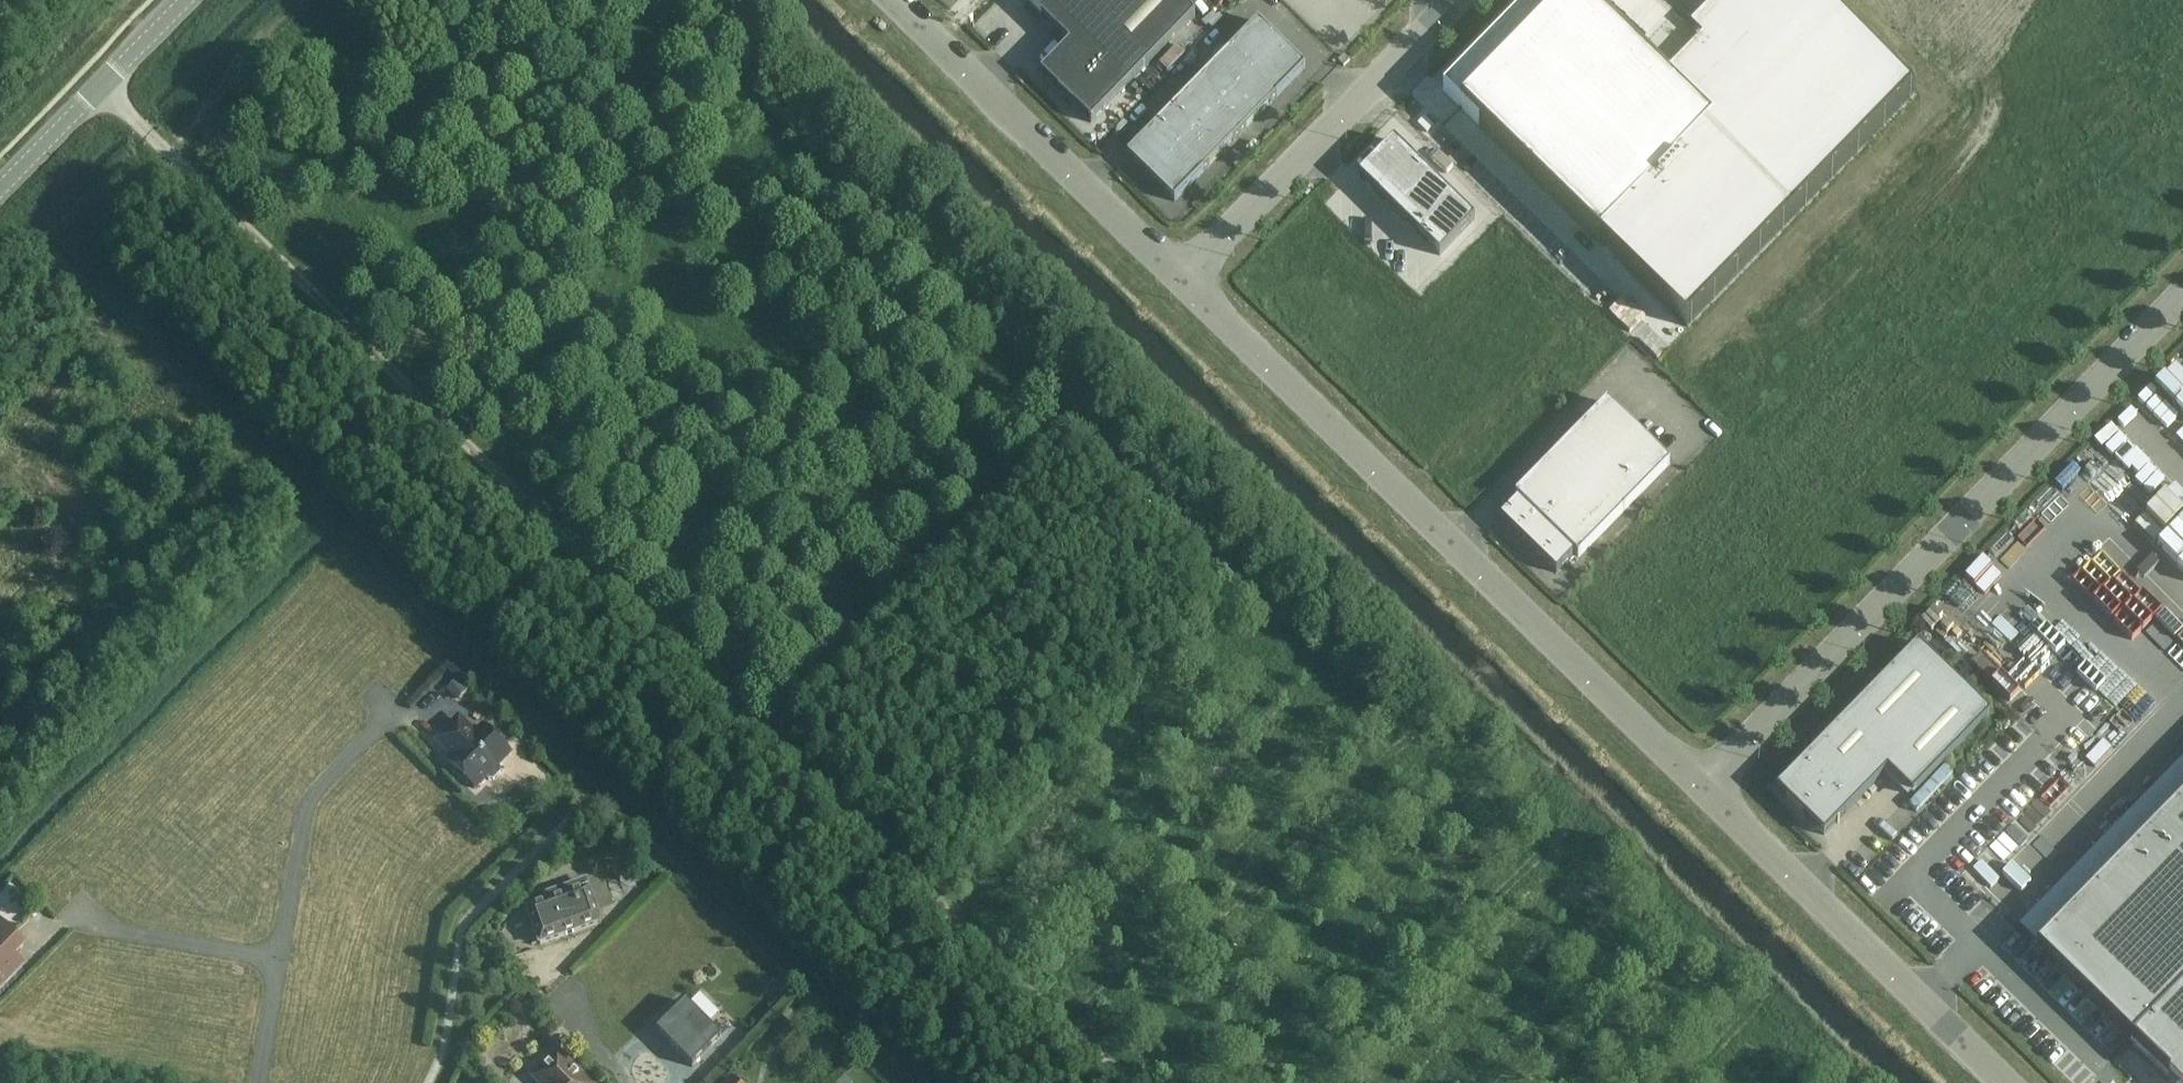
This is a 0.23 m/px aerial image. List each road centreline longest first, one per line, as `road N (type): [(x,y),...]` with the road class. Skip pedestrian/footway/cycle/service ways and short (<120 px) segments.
road 1 (track): [(97,82),(1117,1082)]
road 2 (unclassified): [(1181,279),(1700,789)]
road 3 (unclassified): [(1700,789),(2182,297)]
road 4 (unclassified): [(1700,789),(2006,1082)]
road 5 (unclassified): [(889,0),(1181,279)]
road 6 (unclassified): [(1181,279),(1454,0)]
road 7 (unclassified): [(0,178),(178,0)]

